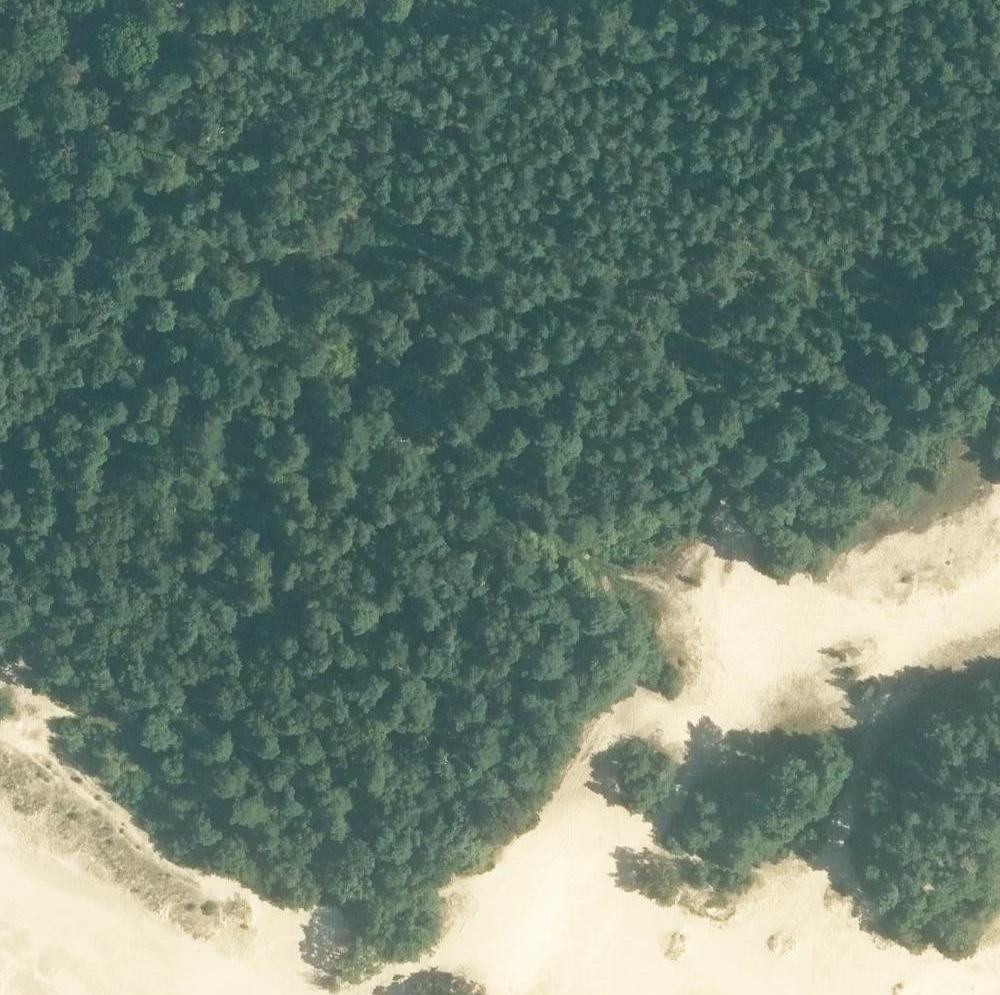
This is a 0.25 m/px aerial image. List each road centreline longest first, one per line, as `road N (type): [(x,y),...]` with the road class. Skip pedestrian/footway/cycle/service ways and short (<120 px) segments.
road 1 (track): [(181,0),(0,67)]

